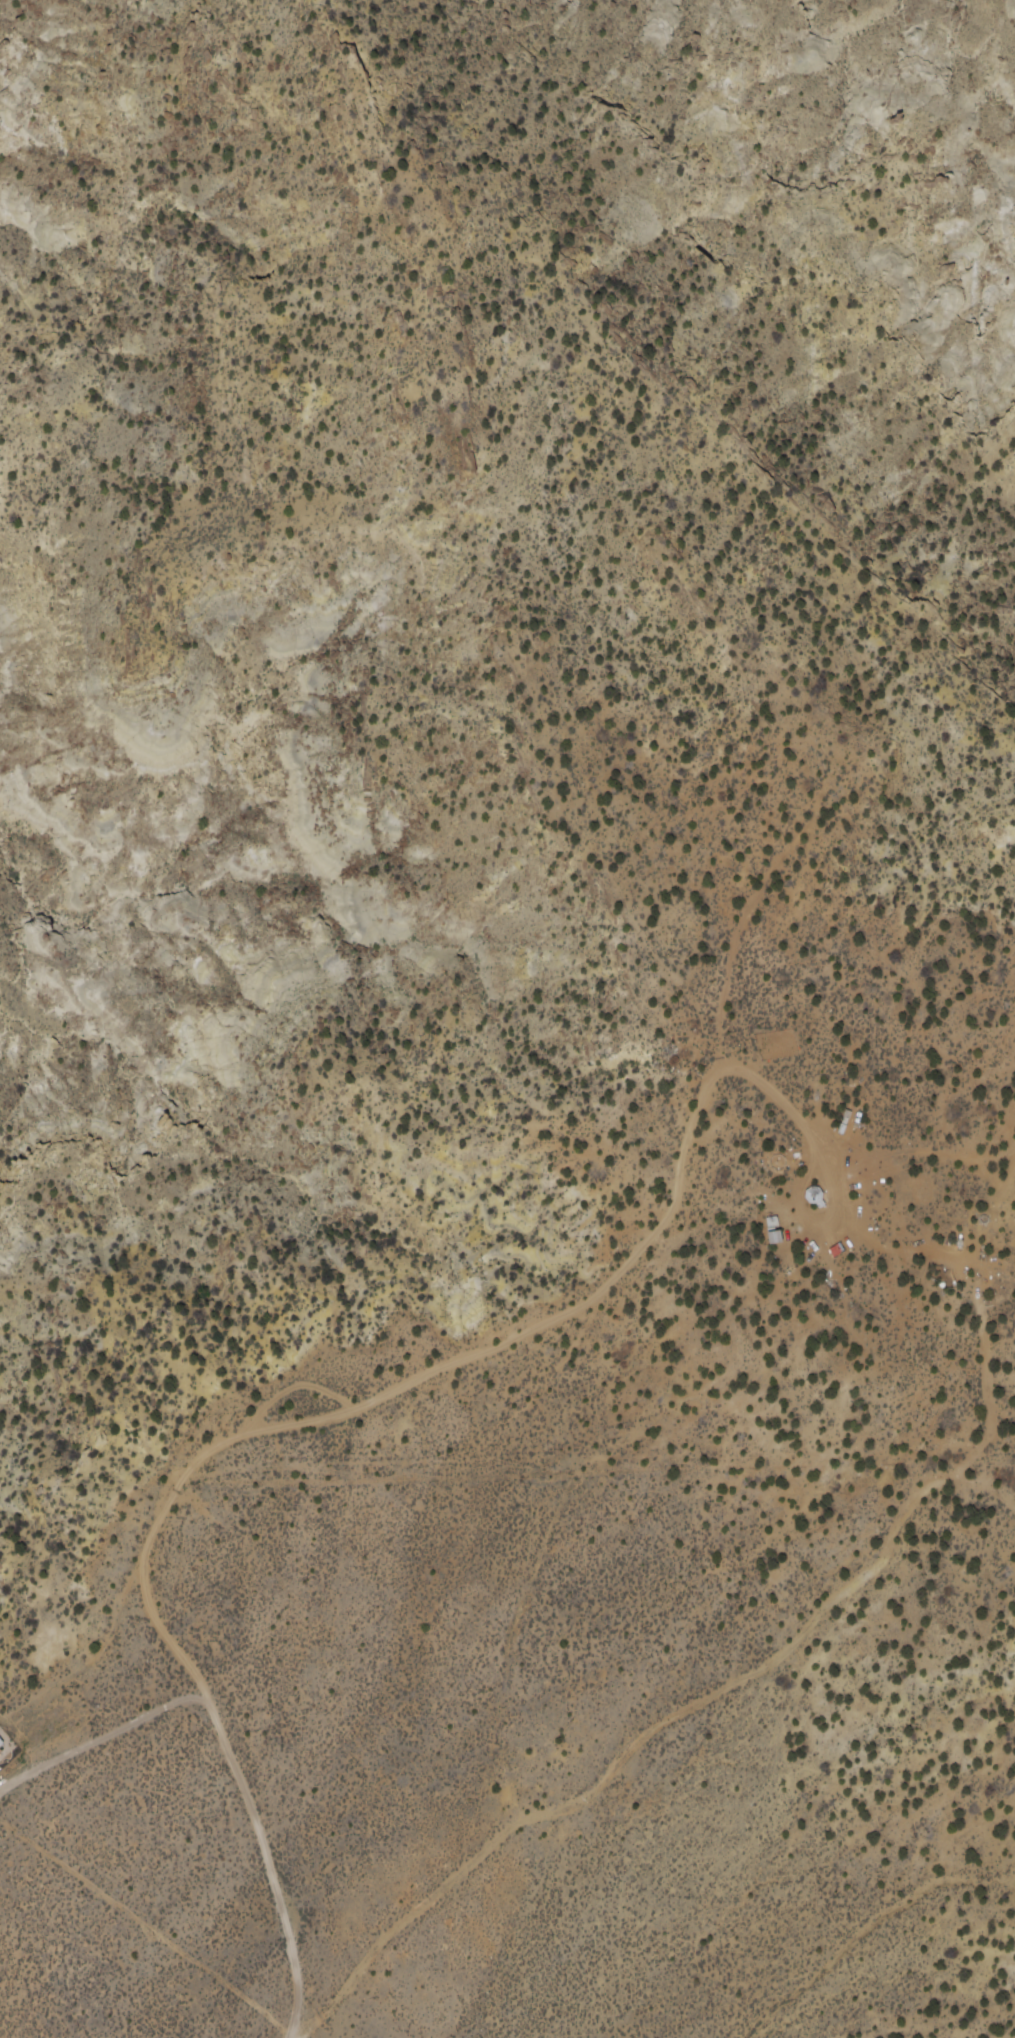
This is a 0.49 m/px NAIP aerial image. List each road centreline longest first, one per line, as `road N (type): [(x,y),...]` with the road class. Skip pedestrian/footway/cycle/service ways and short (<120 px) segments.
road 1 (track): [(891,733),(813,932),(808,1043),(745,1163),(624,1289),(274,1431),(185,1547),(23,1720),(0,1831)]

